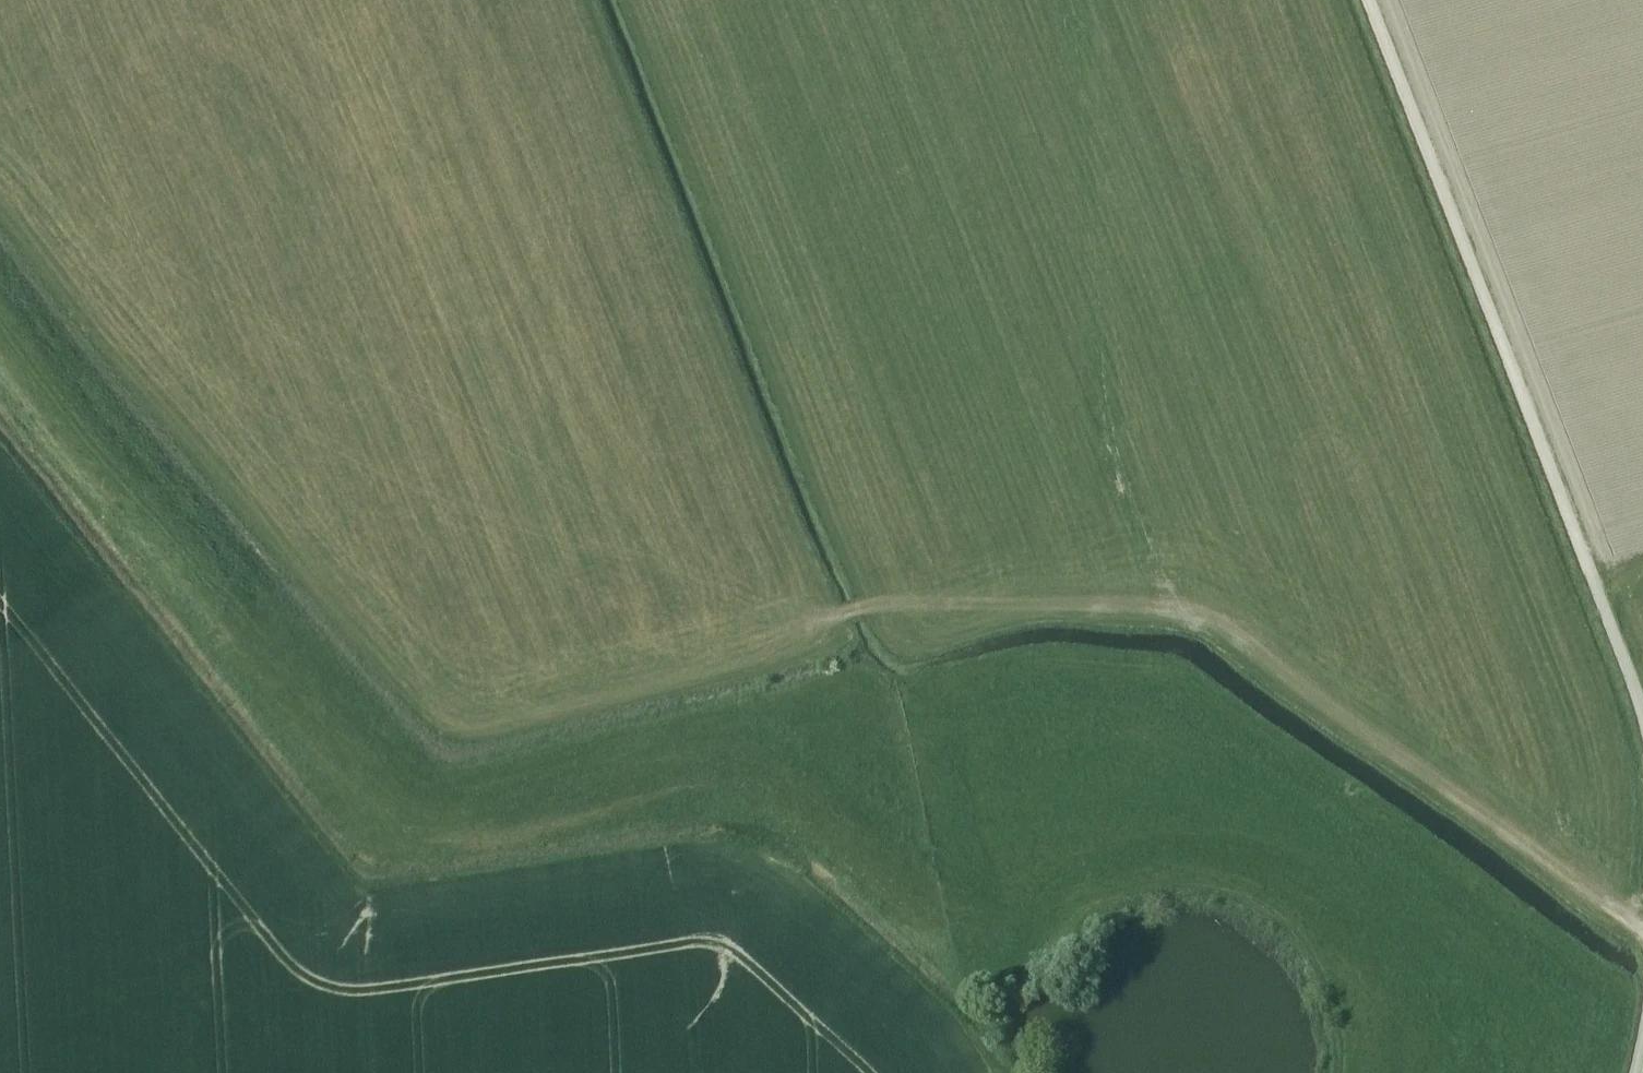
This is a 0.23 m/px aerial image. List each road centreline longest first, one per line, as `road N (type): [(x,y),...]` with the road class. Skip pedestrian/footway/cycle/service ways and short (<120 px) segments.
road 1 (track): [(424,691),(494,707),(768,642),(884,598),(1035,591),(1196,599),(1642,925)]
road 2 (unclassified): [(1642,705),(1370,0)]

